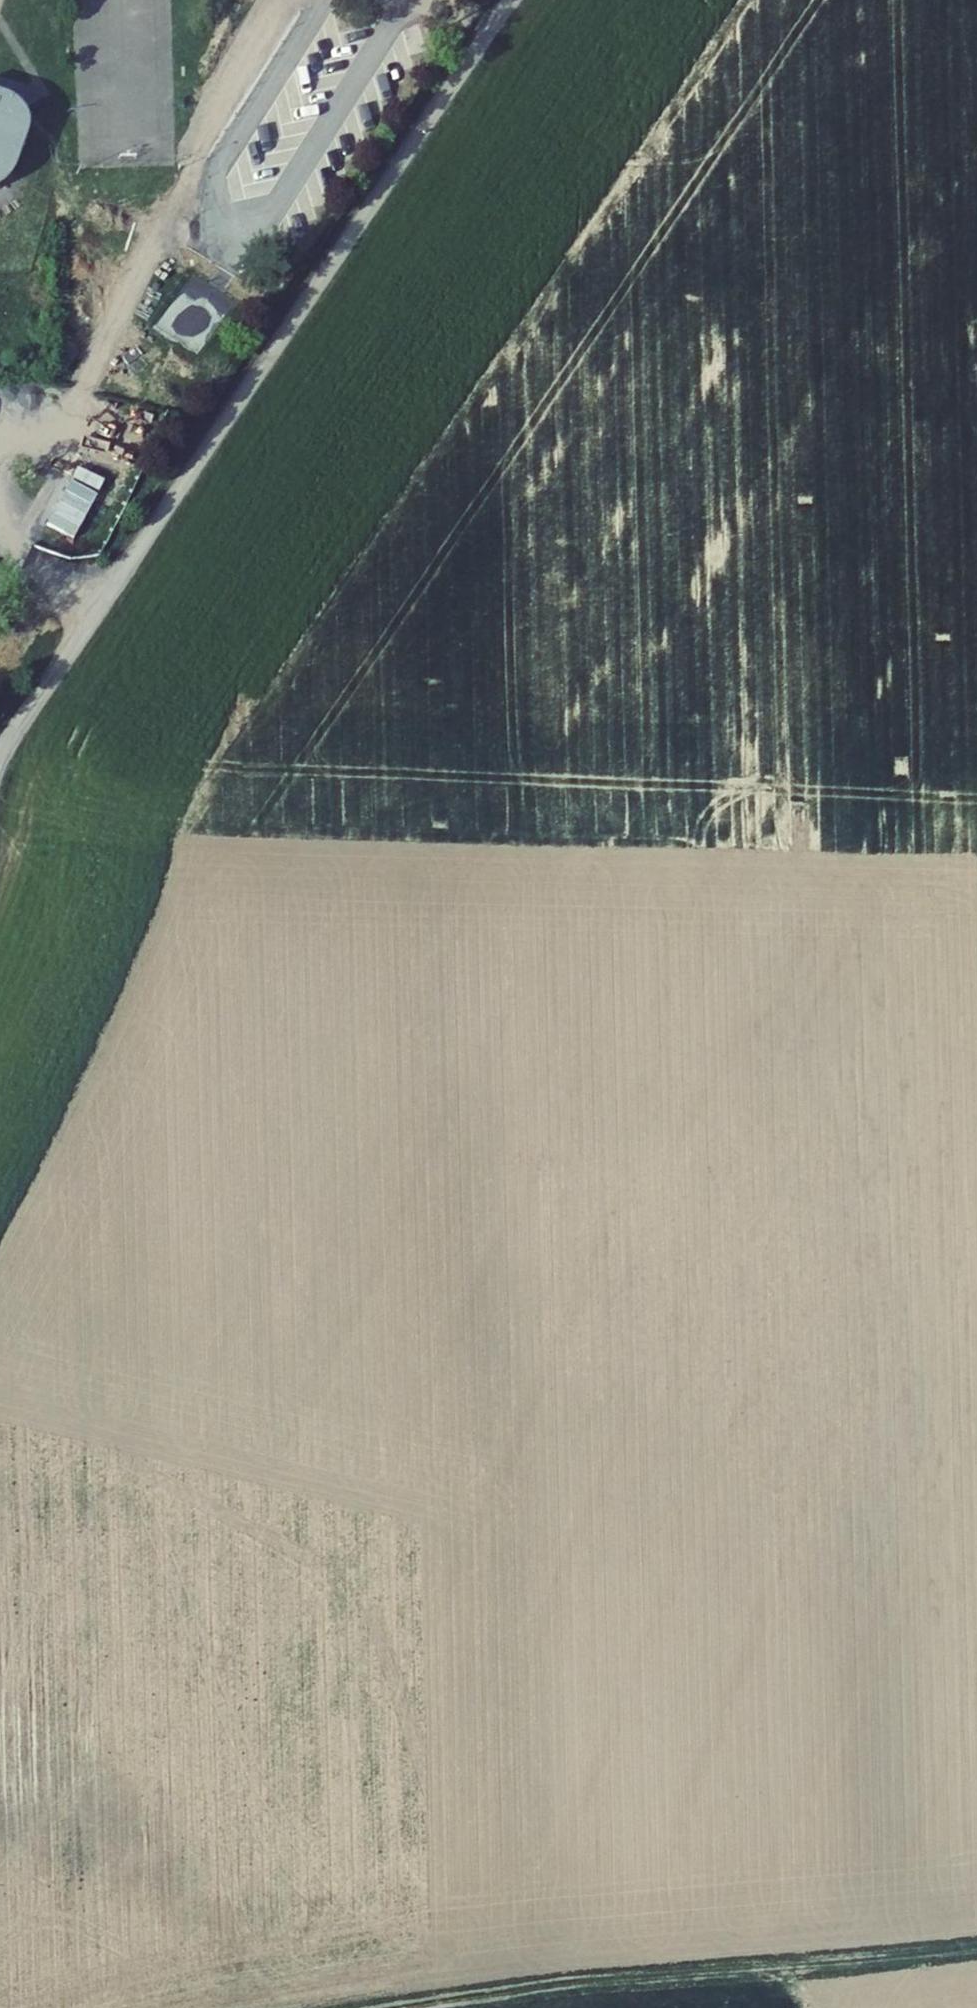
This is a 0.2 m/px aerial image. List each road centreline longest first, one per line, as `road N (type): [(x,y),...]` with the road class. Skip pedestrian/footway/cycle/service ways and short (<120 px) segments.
road 1 (residential): [(510,0),(0,757)]
road 2 (track): [(385,2007),(546,1982),(976,1945)]

